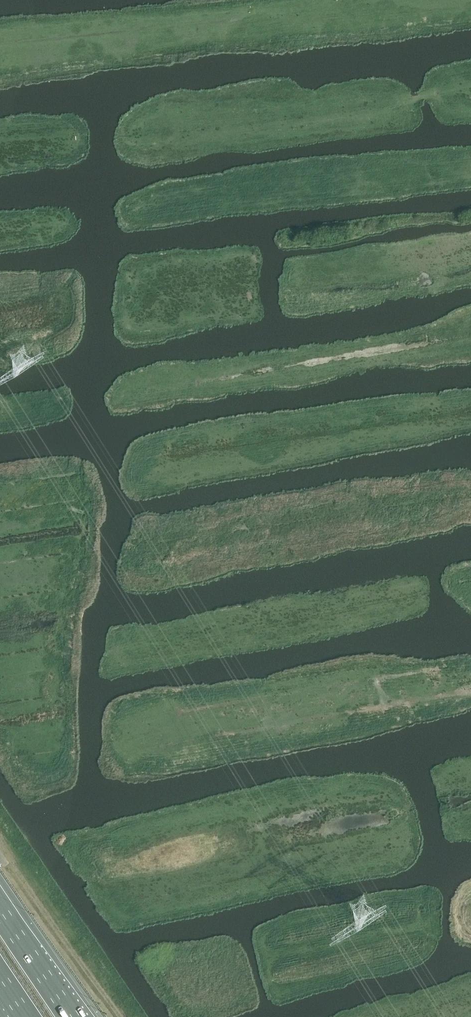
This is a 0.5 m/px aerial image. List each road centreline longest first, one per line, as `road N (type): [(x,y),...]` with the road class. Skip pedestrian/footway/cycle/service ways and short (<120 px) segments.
road 1 (motorway): [(73,1016),(0,910)]

